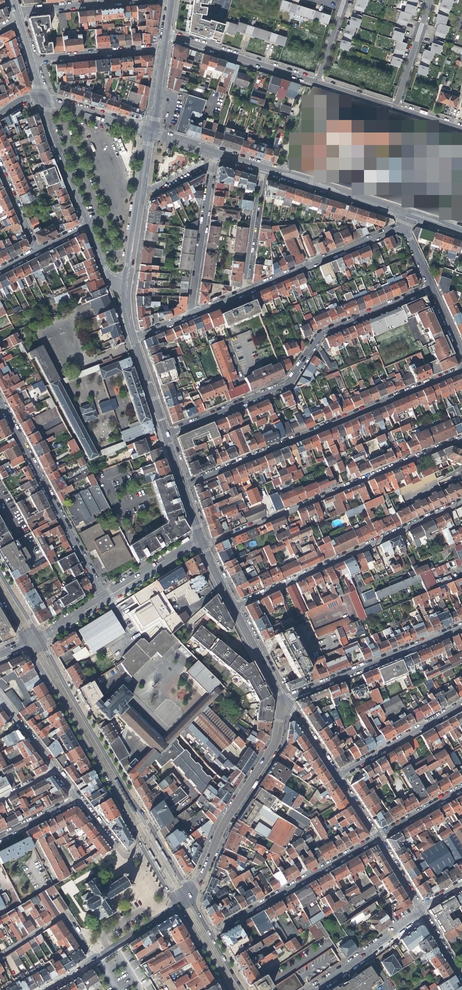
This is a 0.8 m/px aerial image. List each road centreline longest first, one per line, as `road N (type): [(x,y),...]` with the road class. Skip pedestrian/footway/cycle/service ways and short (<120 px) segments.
road 1 (residential): [(163,433),(287,383),(322,333),(431,287)]
road 2 (residential): [(461,367),(180,484)]
road 3 (secondary): [(188,893),(38,637)]
road 4 (residential): [(454,441),(204,546)]
road 5 (residential): [(234,606),(461,501)]
road 6 (secondary): [(25,643),(142,847)]
road 7 (residential): [(105,599),(0,402)]
road 8 (secondary): [(188,893),(277,741),(283,699)]
road 9 (residential): [(283,699),(461,627)]
road 10 (residential): [(211,935),(376,837)]
road 11 (residential): [(245,292),(403,225)]
road 12 (residential): [(165,34),(317,82)]
road 13 (residential): [(191,316),(211,161)]
road 14 (residential): [(461,702),(335,775)]
road 15 (tertiary): [(398,209),(262,166)]
road 16 (residential): [(87,226),(41,97)]
road 17 (residential): [(29,61),(163,46)]
road 18 (residential): [(312,989),(418,909)]
road 19 (residential): [(245,292),(262,166)]
road 20 (residential): [(0,957),(63,916),(92,959)]

